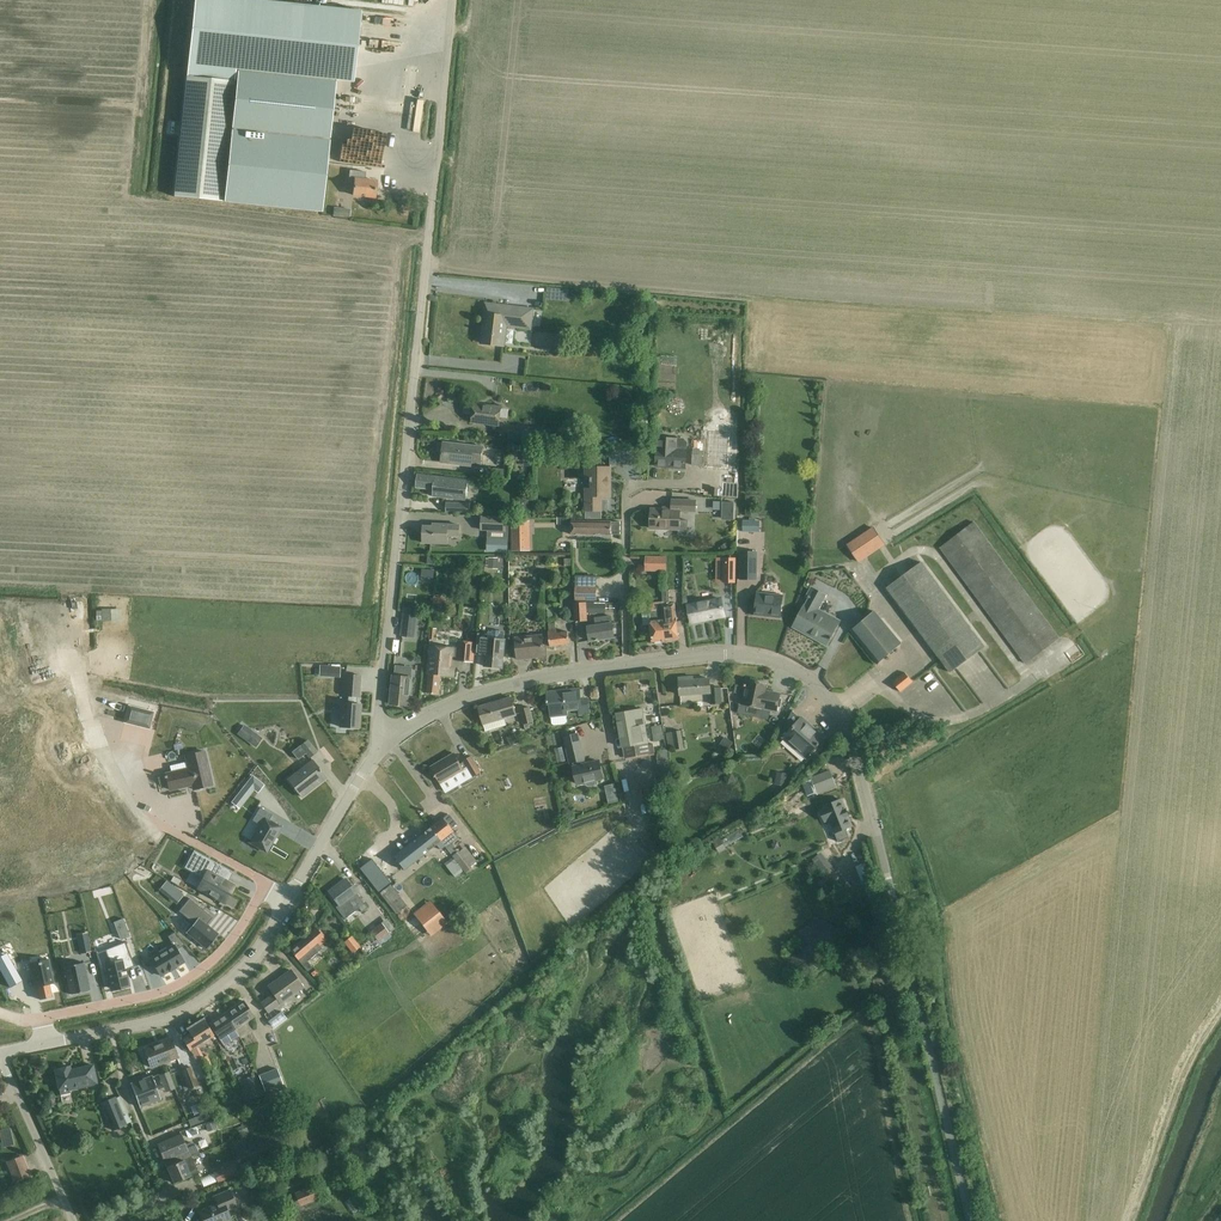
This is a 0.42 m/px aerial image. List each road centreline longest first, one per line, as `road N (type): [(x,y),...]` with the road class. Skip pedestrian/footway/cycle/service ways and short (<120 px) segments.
road 1 (residential): [(387,744),(379,712),(452,0)]
road 2 (residential): [(387,744),(454,704),(528,681),(734,655),(802,675),(825,694),(849,736)]
road 3 (unclassified): [(849,736),(971,1220)]
road 4 (residential): [(291,895),(268,883),(226,946),(170,987),(40,1018)]
road 5 (residential): [(45,1043),(192,1006),(251,959),(291,895)]
road 6 (residential): [(291,895),(387,744)]
road 7 (track): [(135,808),(93,738),(69,652)]
road 8 (residential): [(52,1173),(0,1056)]

